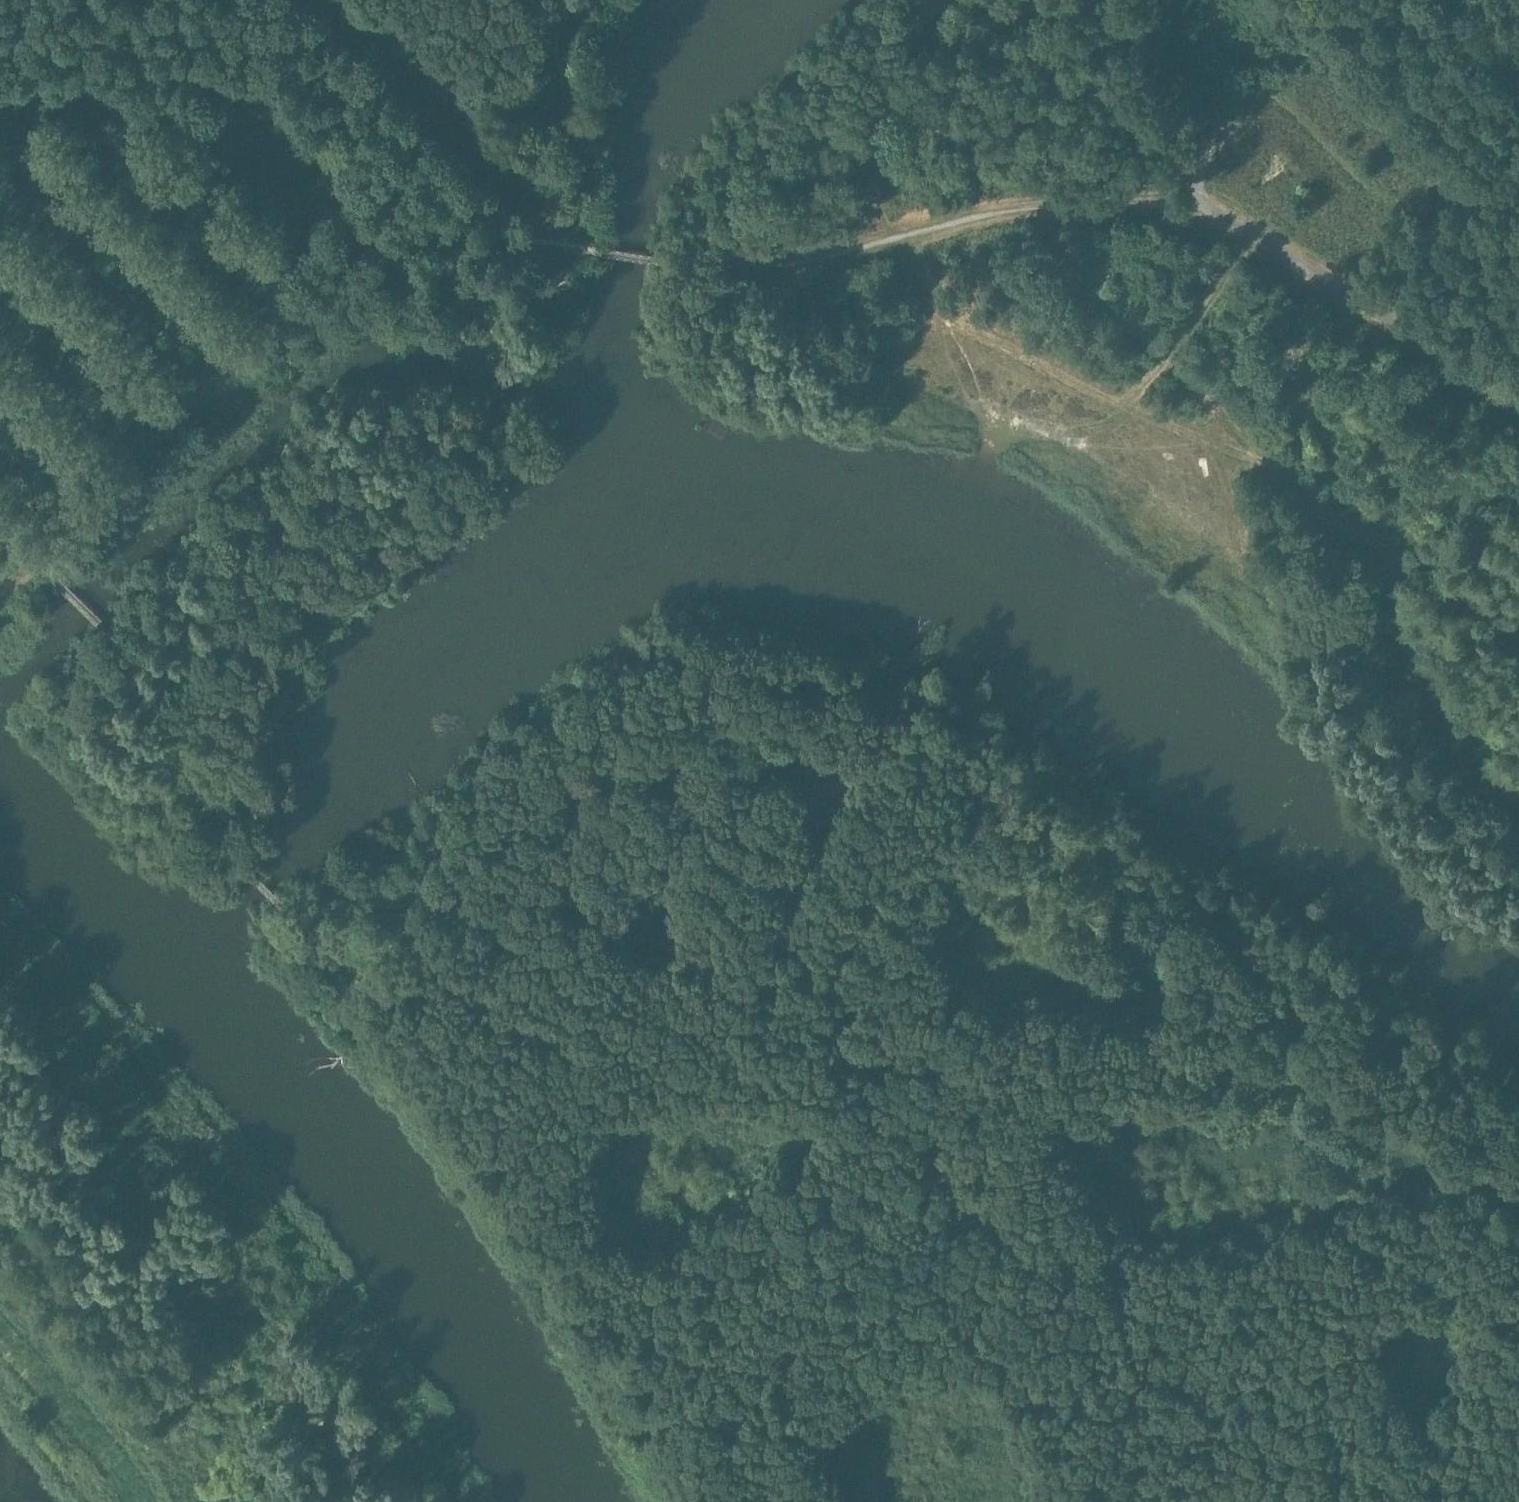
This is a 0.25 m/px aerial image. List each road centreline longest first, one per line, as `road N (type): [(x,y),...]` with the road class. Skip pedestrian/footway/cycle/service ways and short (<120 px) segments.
road 1 (track): [(1518,399),(1199,201),(1203,164),(1231,125),(1063,0)]
road 2 (track): [(1403,634),(1471,743),(1518,781)]

